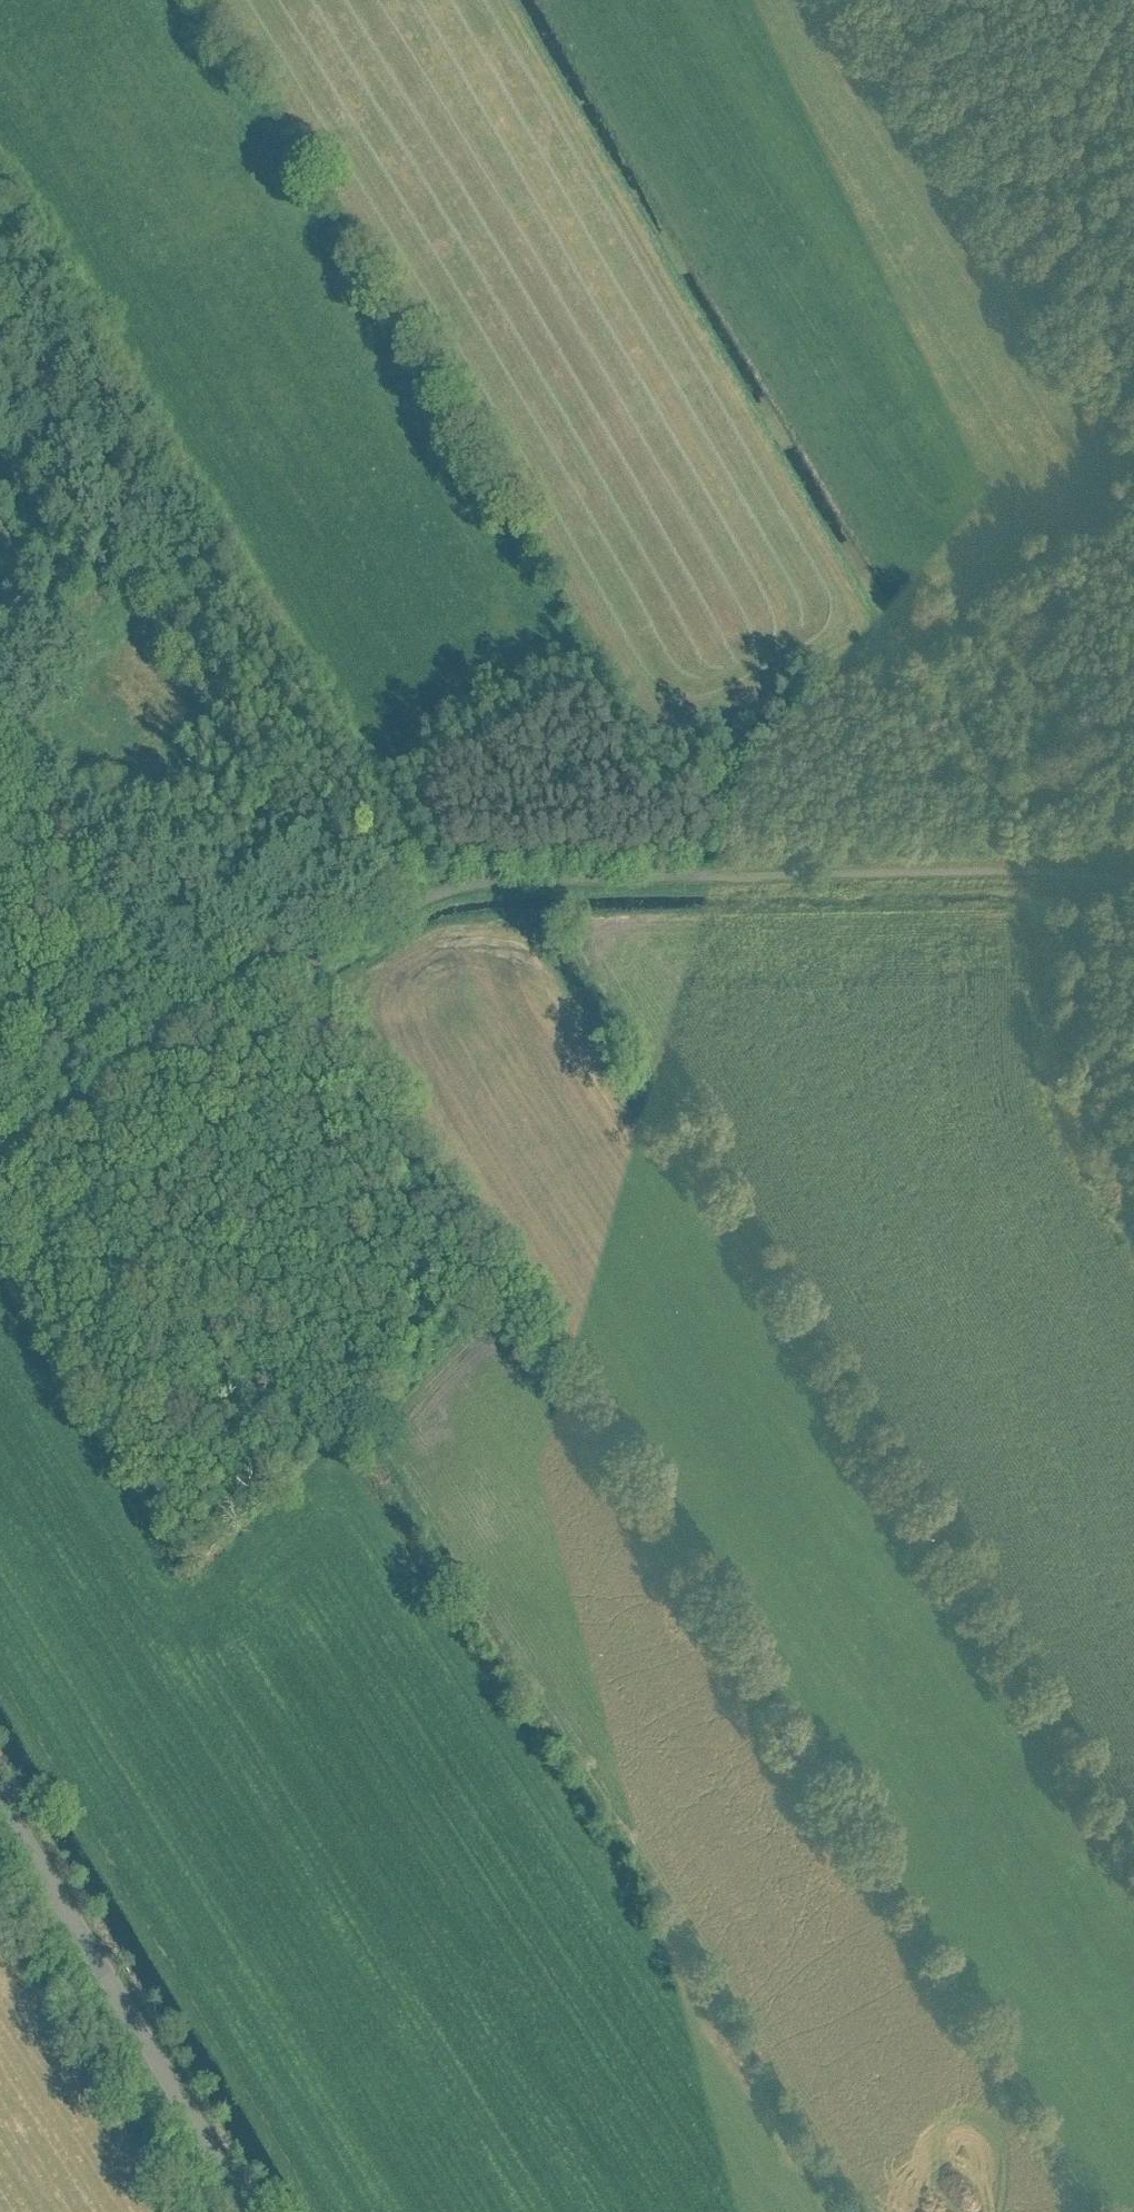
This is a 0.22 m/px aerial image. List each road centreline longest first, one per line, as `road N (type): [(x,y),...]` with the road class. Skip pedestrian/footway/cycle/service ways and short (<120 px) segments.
road 1 (tertiary): [(247,2211),(0,1801)]

